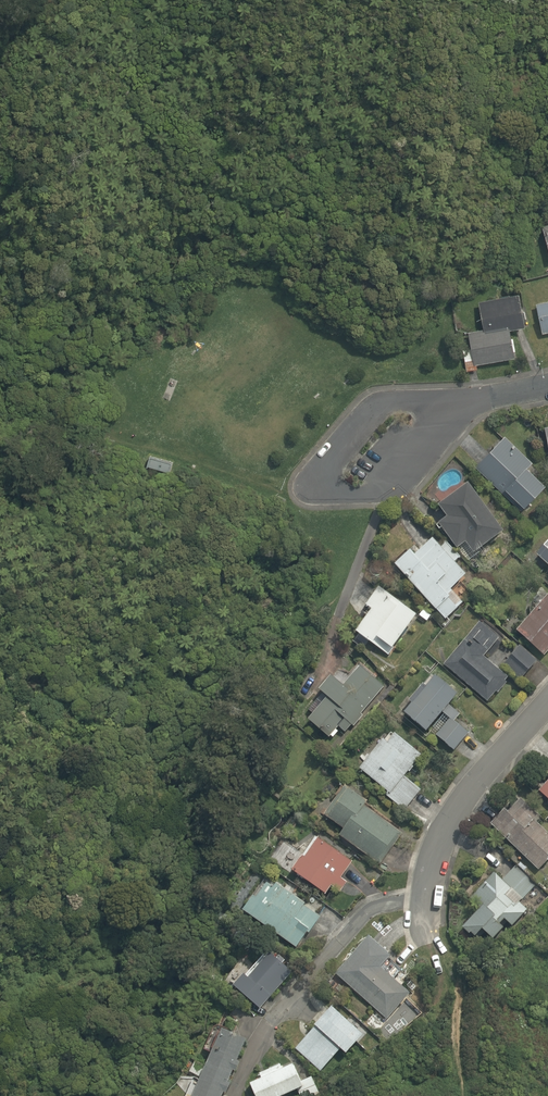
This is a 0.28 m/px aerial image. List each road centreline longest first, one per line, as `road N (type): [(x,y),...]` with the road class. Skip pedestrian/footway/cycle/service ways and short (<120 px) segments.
road 1 (residential): [(482,401),(431,399),(370,414),(328,464),(325,489),(362,498),(394,486),(433,441)]
road 2 (residential): [(547,703),(462,798),(435,848),(426,928)]

